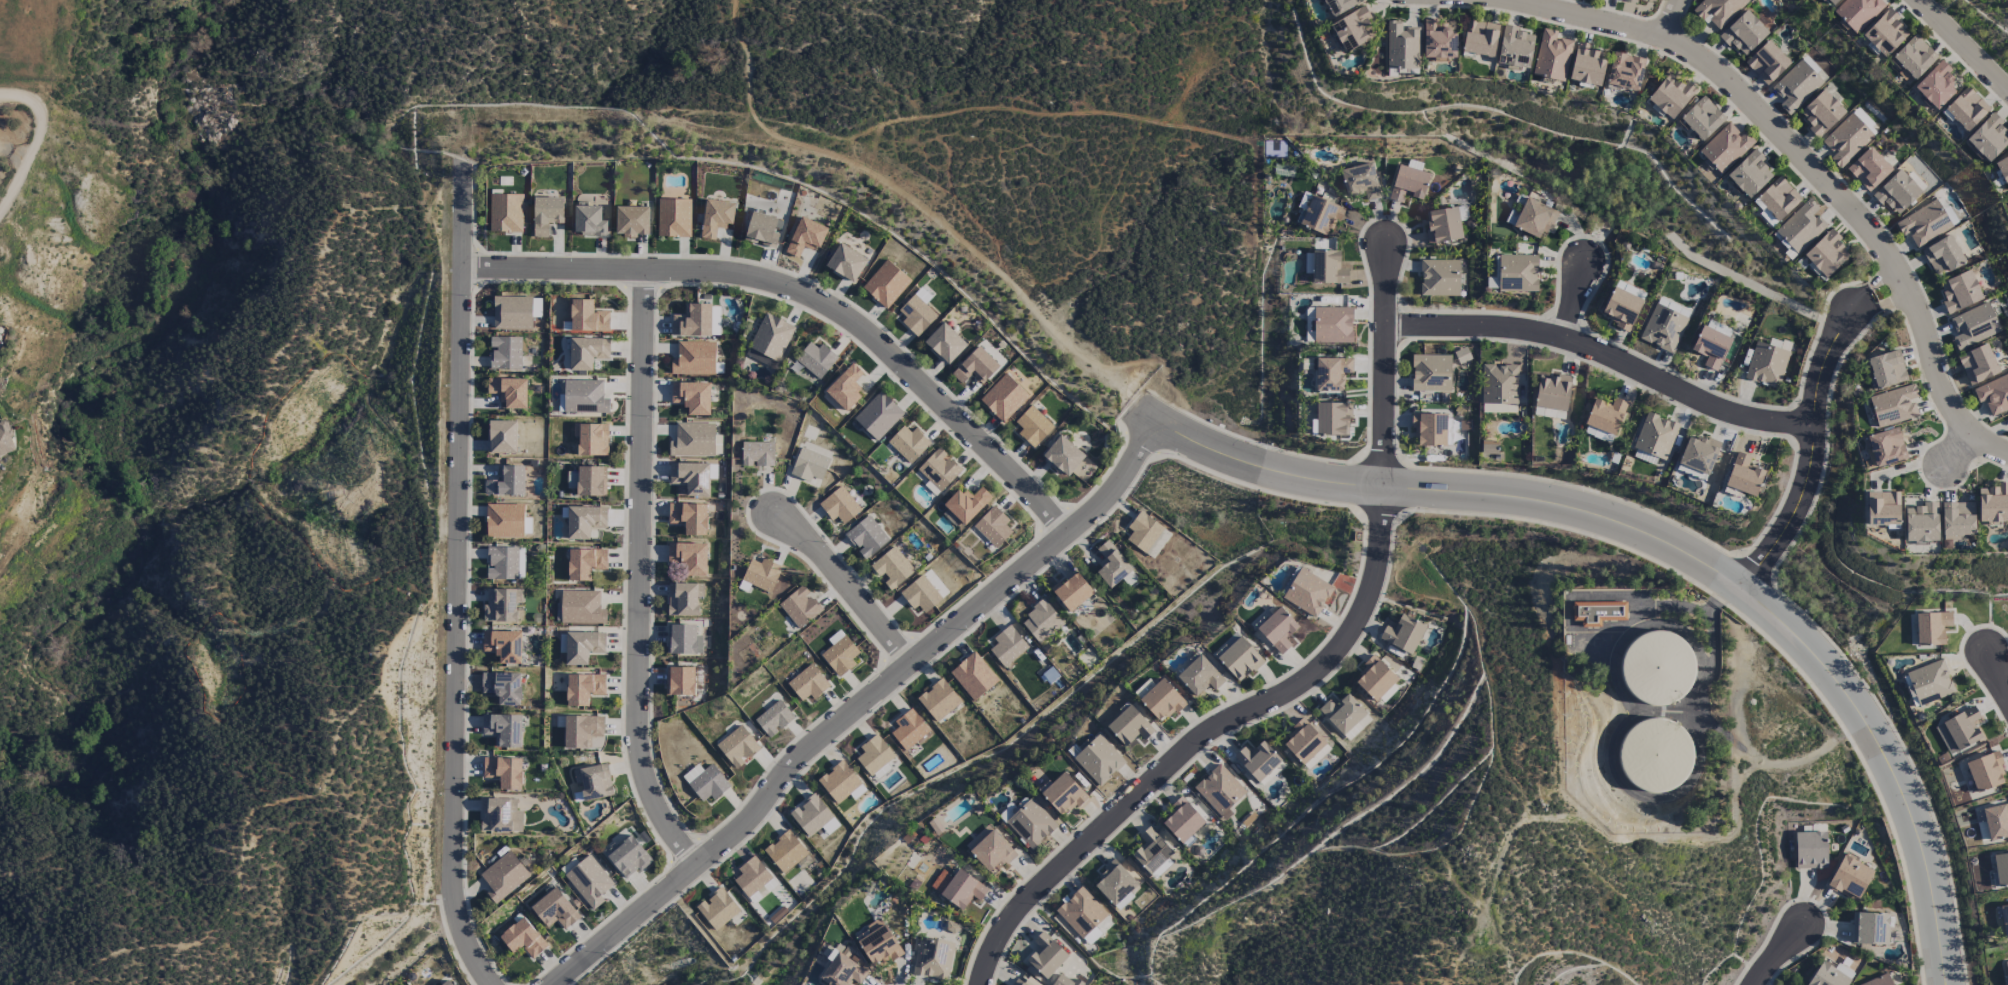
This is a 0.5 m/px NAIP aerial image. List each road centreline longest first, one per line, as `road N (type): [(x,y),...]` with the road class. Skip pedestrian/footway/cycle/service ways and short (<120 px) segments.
road 1 (tertiary): [(1946,984),(1916,832),(1884,755),(1793,634),(1729,581),(1611,523),(1536,504),(1307,485),(1241,466),(1158,424)]
road 2 (residential): [(553,984),(716,849),(790,761),(1084,521),(1158,424)]
road 3 (residential): [(462,171),(454,889),(462,933),(487,984)]
road 4 (residential): [(1498,0),(1657,37),(1699,58),(1742,95),(1878,240),(1921,325),(1939,387),(1966,429),(2007,453)]
road 5 (residential): [(462,267),(737,277),(795,291),(846,315),(1004,465),(1066,537)]
road 6 (residential): [(981,984),(1017,914),(1179,757),(1219,727),(1315,679),(1345,642),(1368,605),(1384,488)]
road 7 (residential): [(646,273),(635,721),(641,782),(660,829),(693,869)]
road 8 (residential): [(1386,330),(1553,339),(1712,408),(1814,426)]
road 9 (residential): [(1741,591),(1811,482),(1820,384),(1865,304)]
road 10 (residential): [(1384,245),(1384,488)]
road 11 (residential): [(772,515),(819,555),(913,661)]
road 12 (residential): [(1917,0),(2007,94)]
road 13 (track): [(26,99),(38,128),(35,163),(0,211)]

